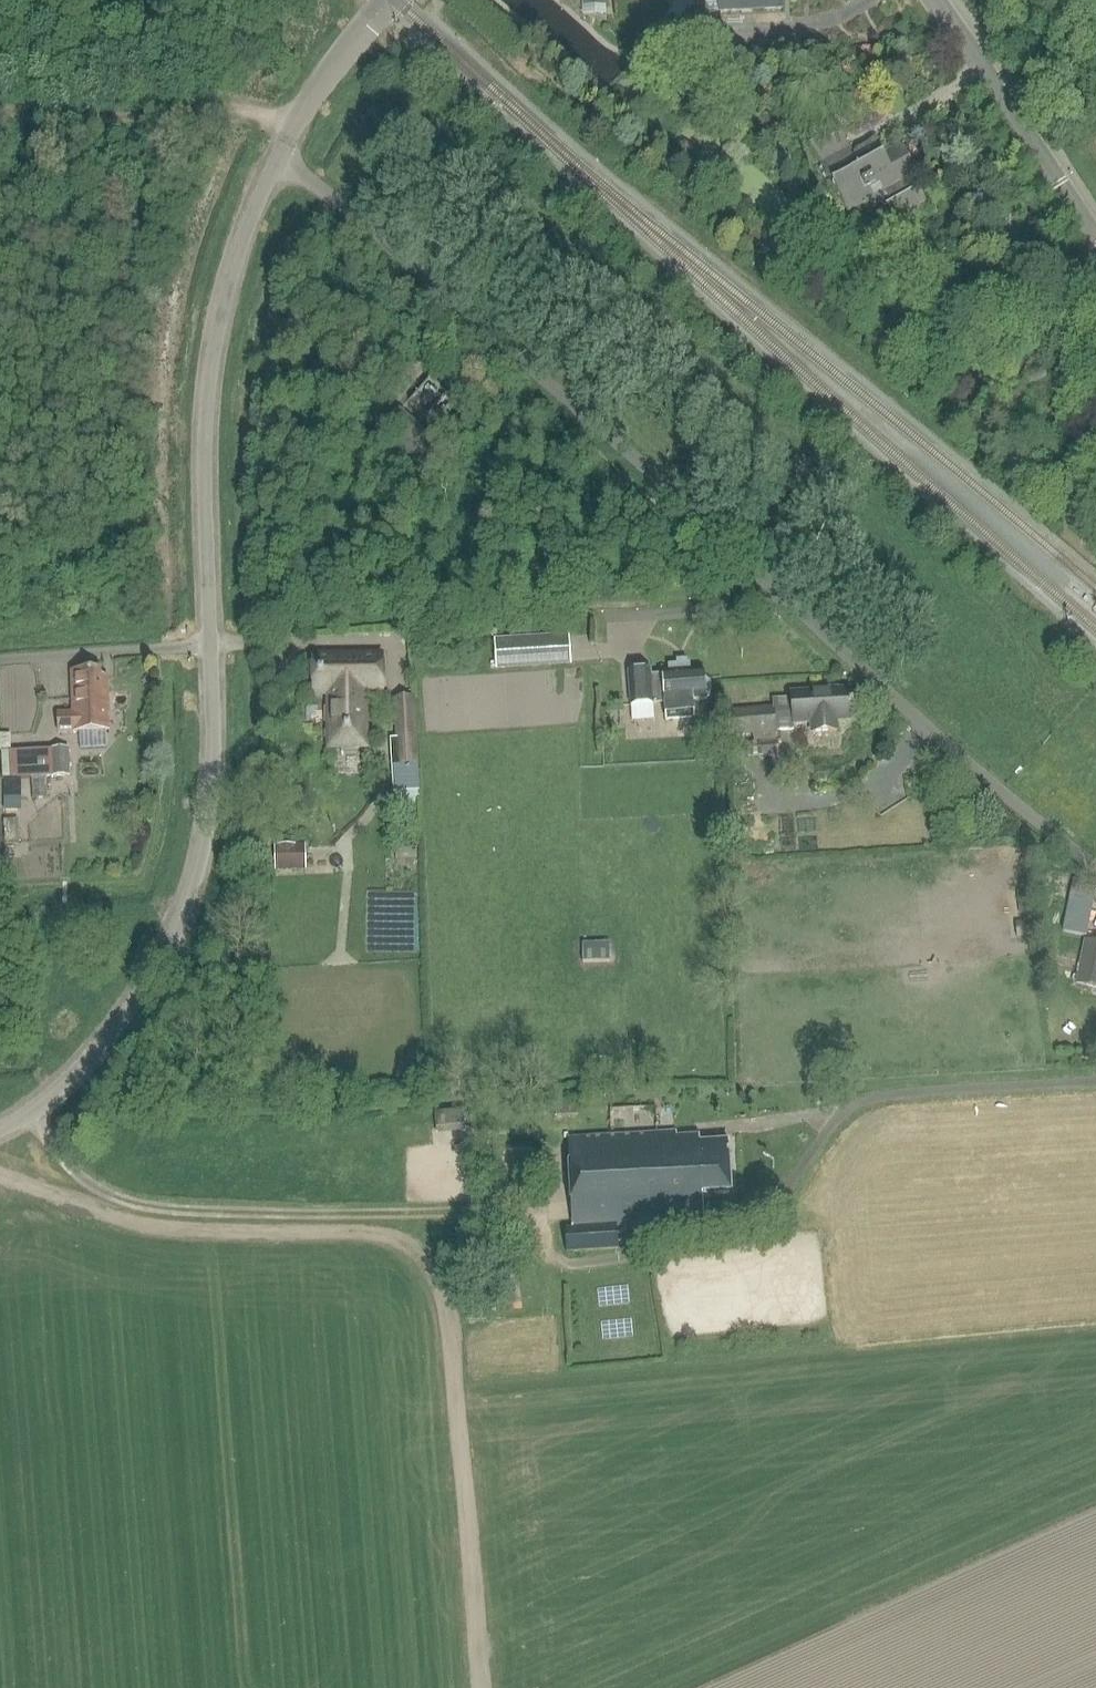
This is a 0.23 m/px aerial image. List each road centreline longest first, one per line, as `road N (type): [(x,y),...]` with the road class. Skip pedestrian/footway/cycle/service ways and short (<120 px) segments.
road 1 (unclassified): [(1095,869),(928,729),(461,310),(276,159)]
road 2 (unclassified): [(0,1131),(51,1096),(114,1033),(146,990),(193,891),(209,812),(202,437),(210,348),(229,268),(276,159)]
road 3 (track): [(478,1687),(441,1274),(405,1246),(367,1235),(136,1226),(0,1168)]
road 4 (tertiary): [(1095,238),(937,0)]
road 5 (unclassified): [(276,159),(313,98),(392,0)]

